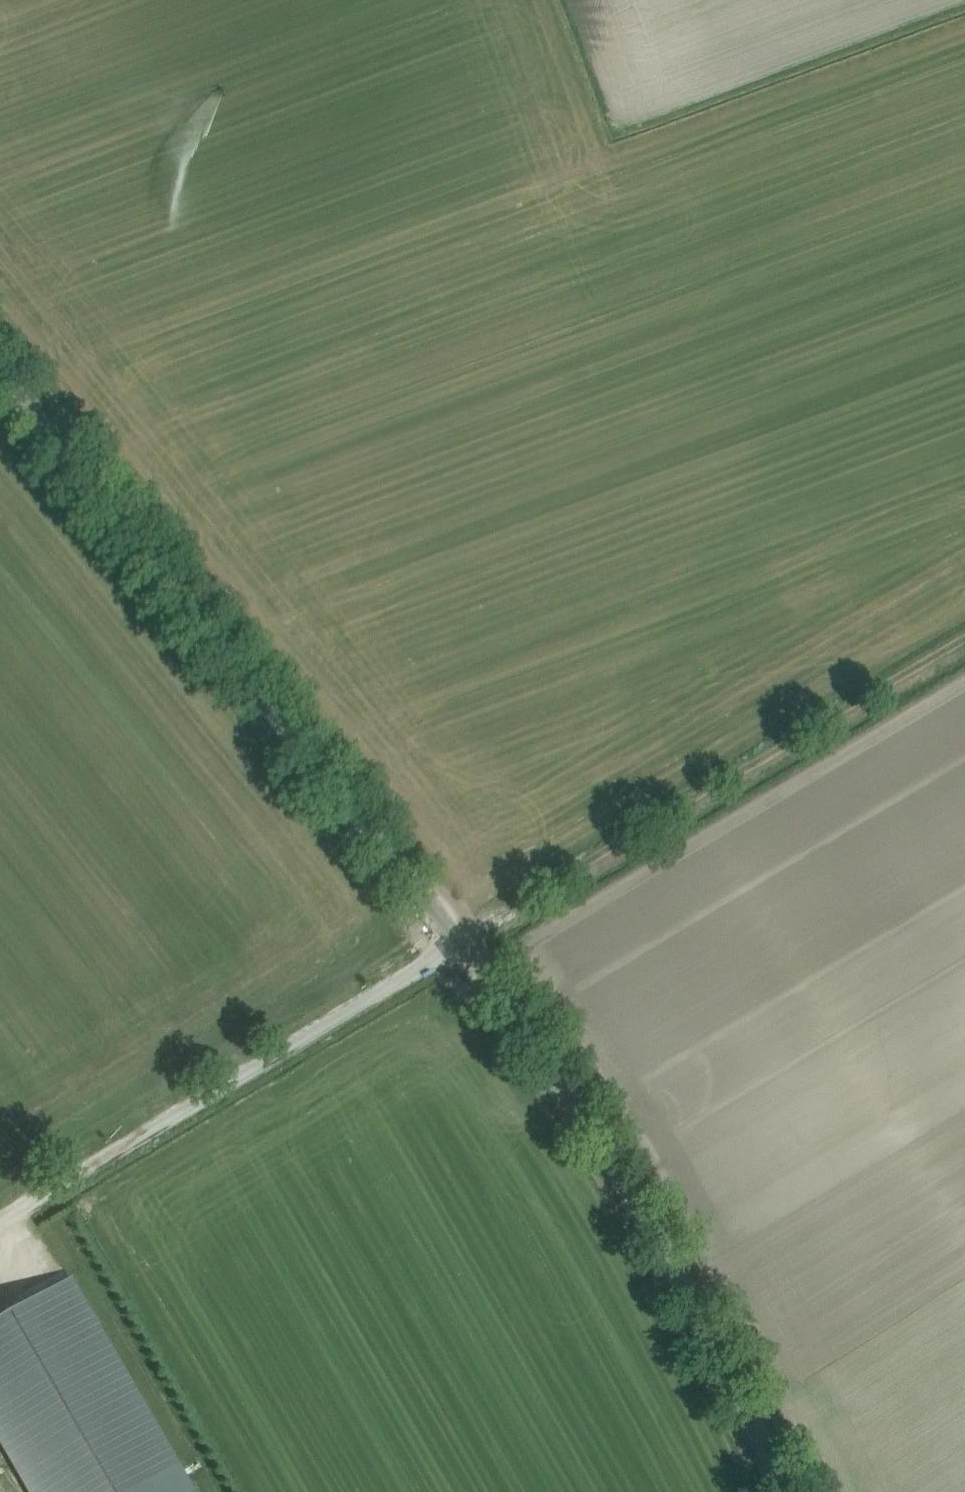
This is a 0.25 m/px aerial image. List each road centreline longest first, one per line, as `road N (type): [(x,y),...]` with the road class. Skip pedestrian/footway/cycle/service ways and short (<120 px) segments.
road 1 (tertiary): [(789,1491),(649,1215),(543,1051),(0,379)]
road 2 (track): [(964,644),(0,1212)]

